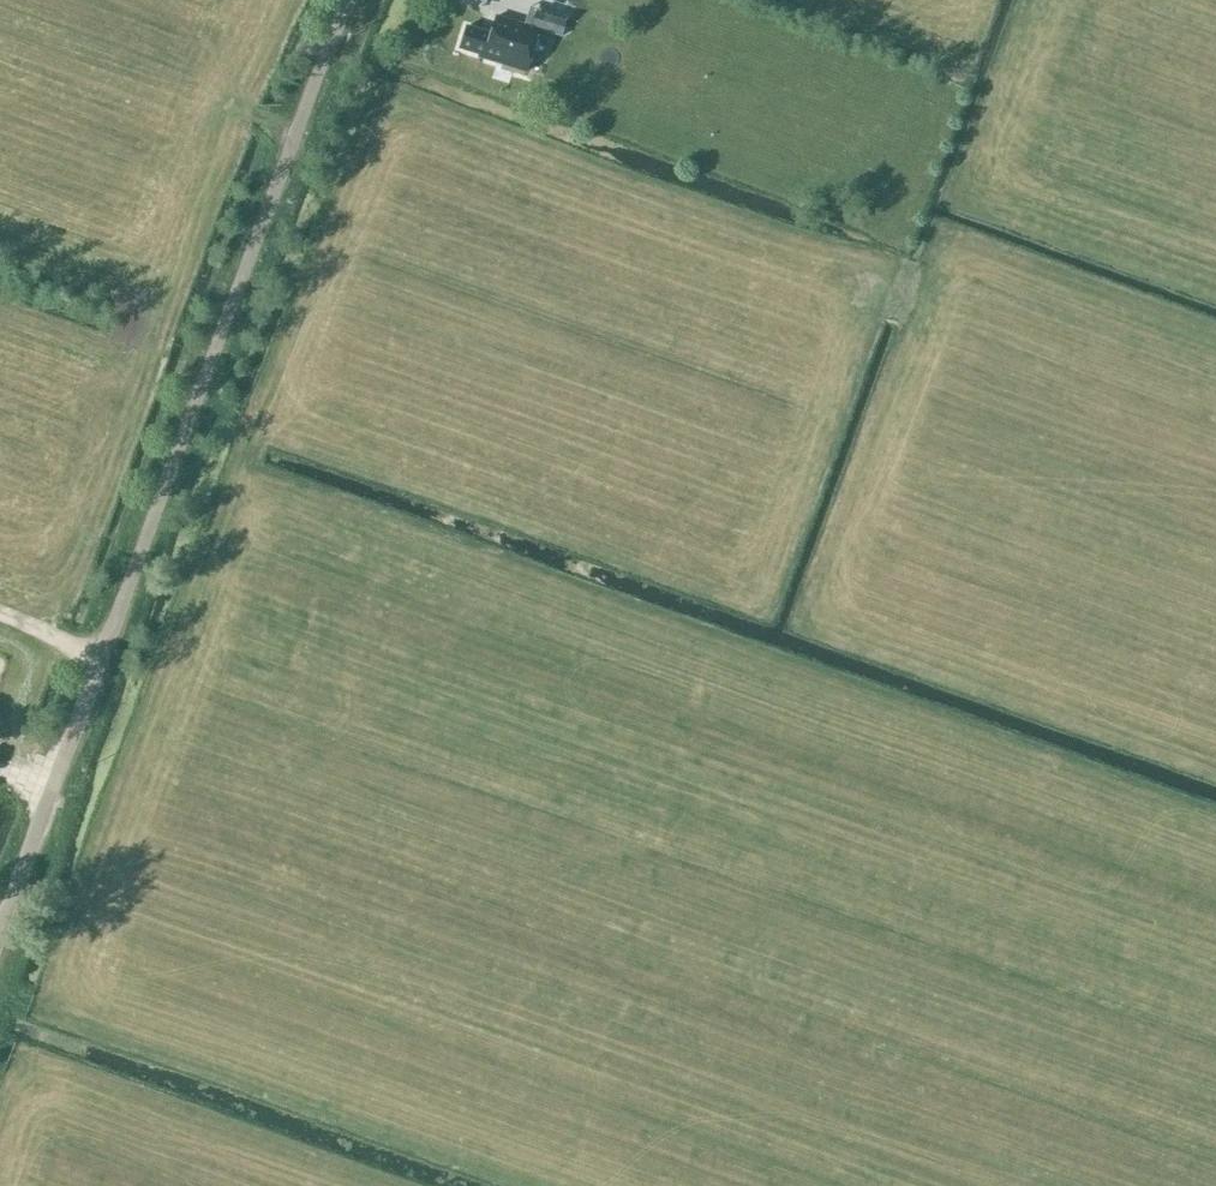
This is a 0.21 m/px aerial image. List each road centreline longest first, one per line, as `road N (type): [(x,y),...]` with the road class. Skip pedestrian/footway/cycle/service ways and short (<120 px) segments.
road 1 (unclassified): [(0,935),(345,0)]

